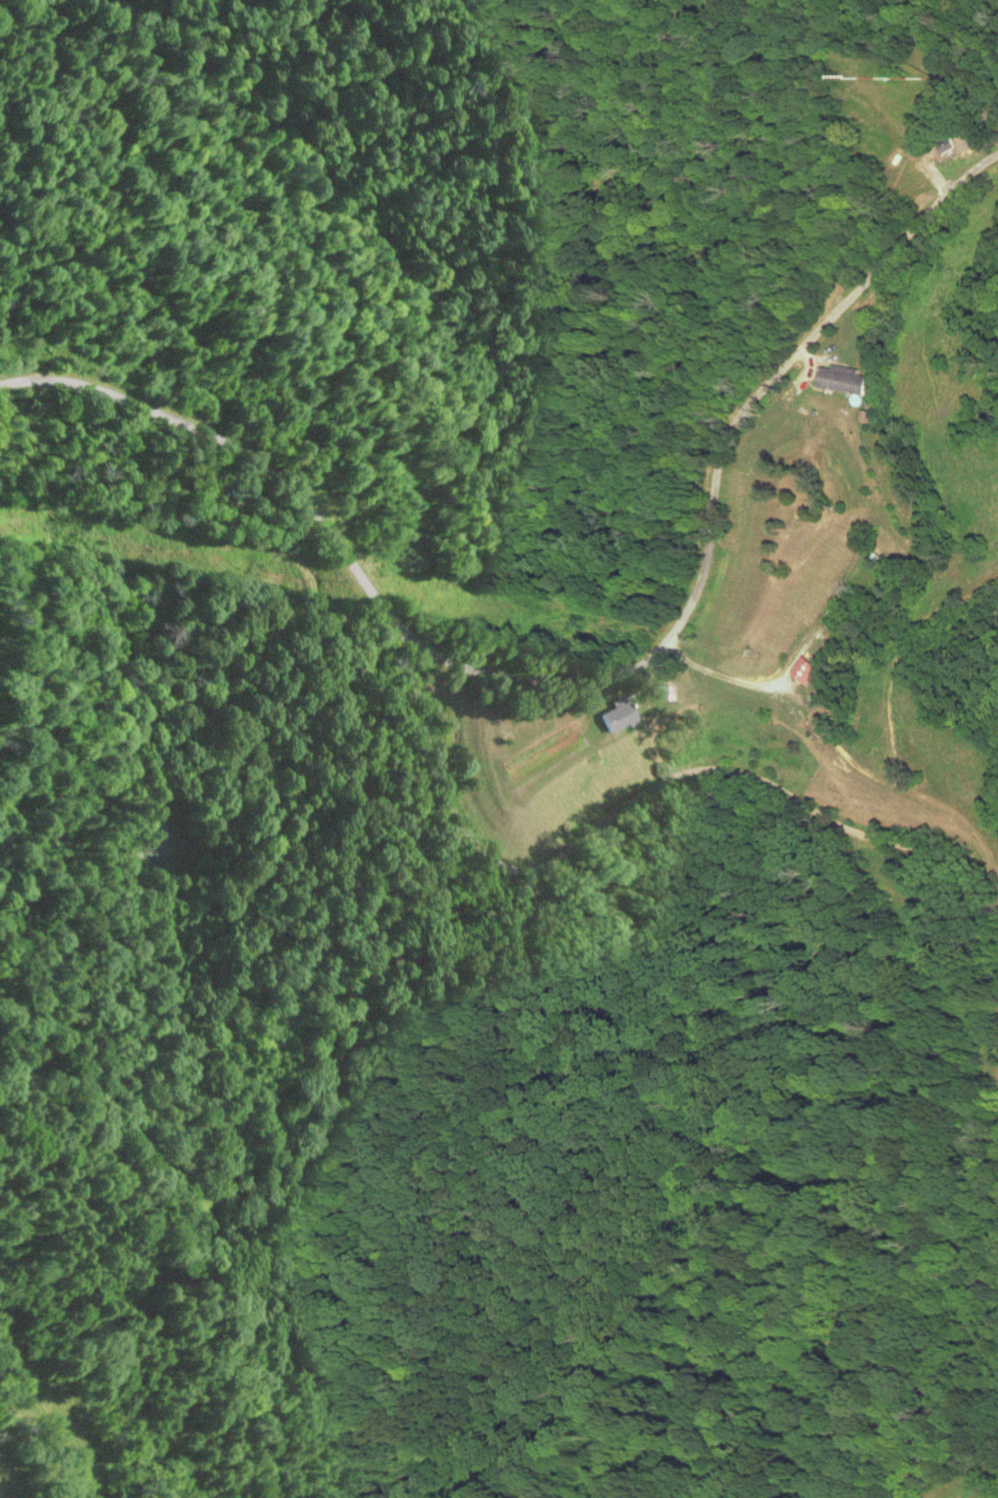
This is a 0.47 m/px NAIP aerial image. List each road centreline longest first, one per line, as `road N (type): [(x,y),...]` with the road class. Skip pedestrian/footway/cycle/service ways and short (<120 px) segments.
road 1 (residential): [(997,151),(906,224),(735,422),(720,457),(698,584),(682,618),(639,663),(611,672),(507,675),(441,653),(409,631),(302,492),(245,443),(76,374),(0,379)]

